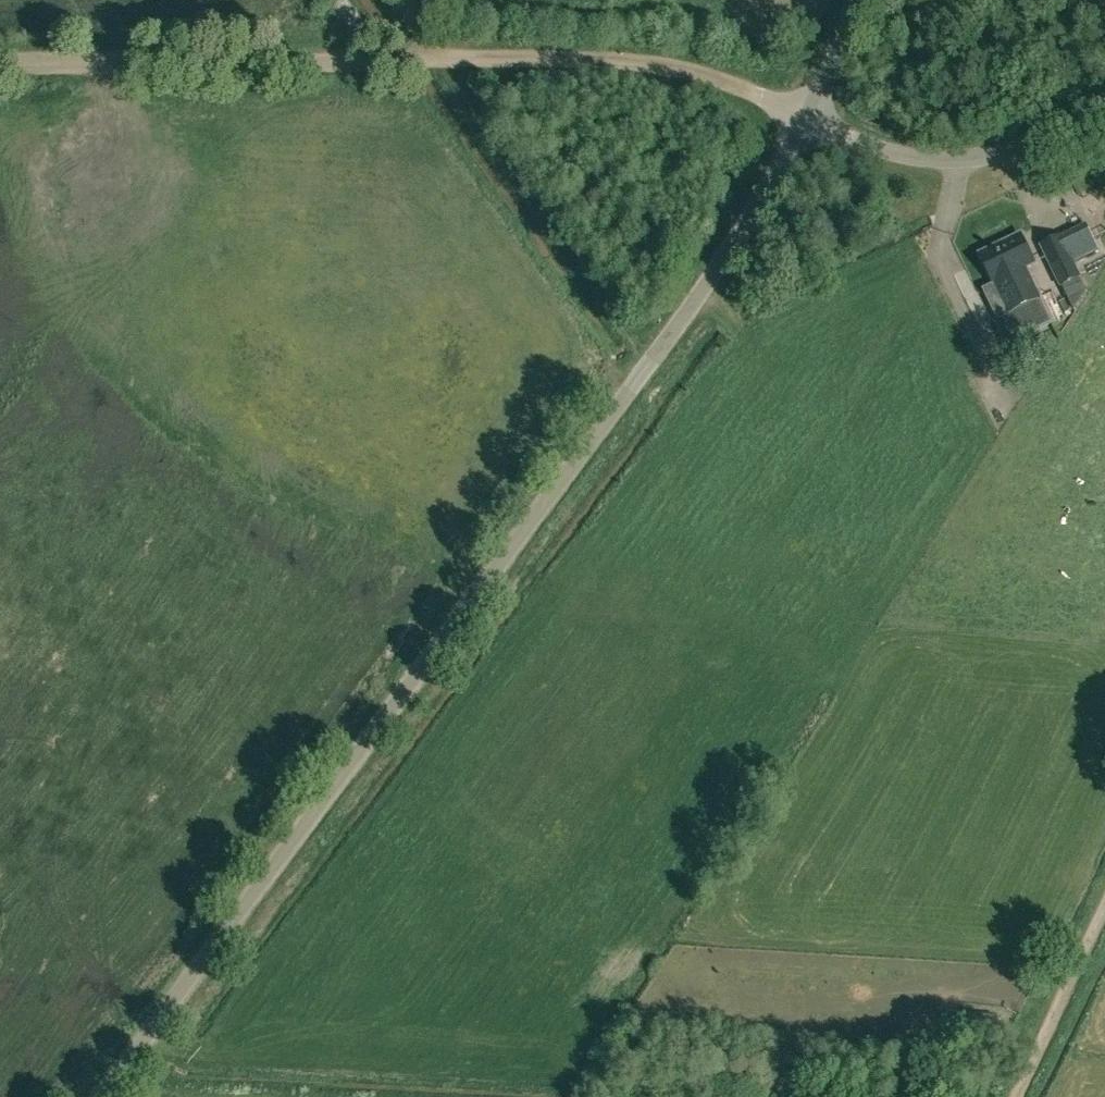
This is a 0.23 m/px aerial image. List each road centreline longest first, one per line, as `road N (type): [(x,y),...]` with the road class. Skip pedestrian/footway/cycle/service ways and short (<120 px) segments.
road 1 (unclassified): [(101,1096),(645,370),(753,215),(806,114)]
road 2 (track): [(437,61),(0,63)]
road 3 (track): [(806,114),(662,66),(437,61)]
road 4 (unclassified): [(806,114),(893,151),(949,158),(1015,147),(1104,105)]
road 5 (track): [(1104,907),(1012,1096)]
road 6 (unclassified): [(806,114),(866,0)]

